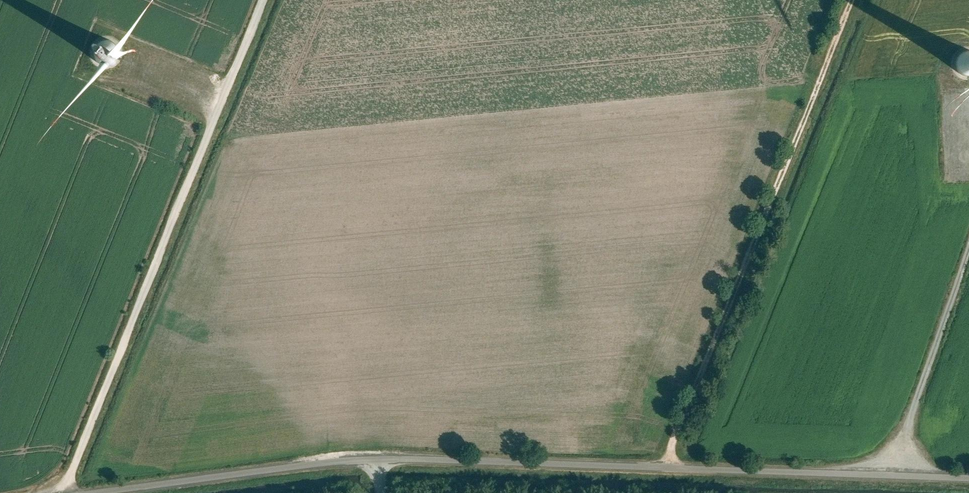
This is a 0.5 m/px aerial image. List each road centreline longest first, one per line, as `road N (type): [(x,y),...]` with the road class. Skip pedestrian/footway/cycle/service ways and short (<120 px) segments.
road 1 (unclassified): [(968,478),(375,459),(93,492)]
road 2 (track): [(263,0),(67,492)]
road 3 (track): [(667,464),(853,0)]
road 4 (track): [(942,326),(889,475)]

